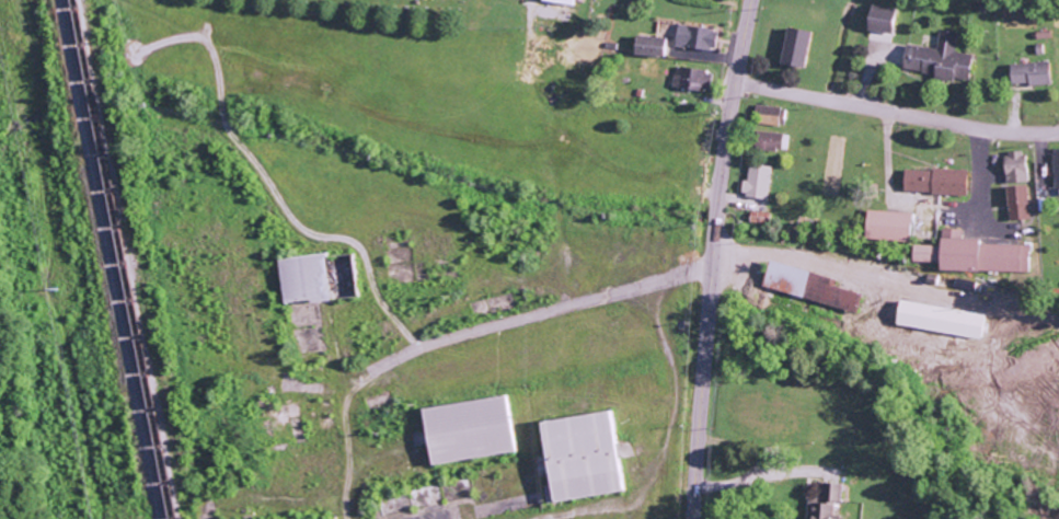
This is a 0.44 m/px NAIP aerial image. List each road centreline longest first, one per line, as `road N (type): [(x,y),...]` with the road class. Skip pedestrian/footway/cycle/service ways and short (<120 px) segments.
road 1 (secondary): [(694,518),(722,176),(751,0)]
road 2 (residential): [(736,81),(967,125),(1058,130)]

